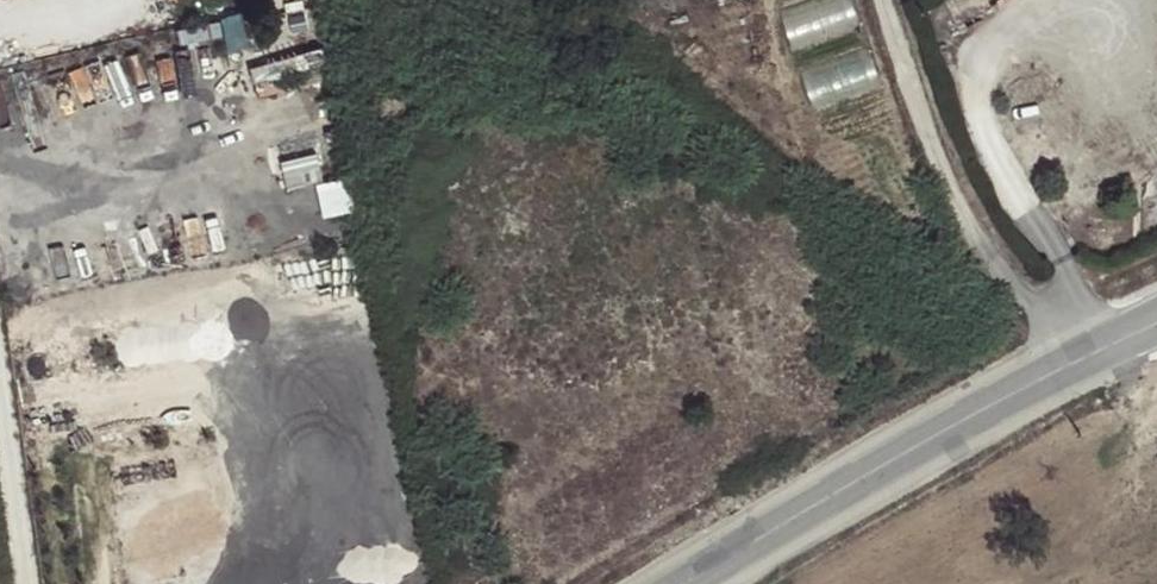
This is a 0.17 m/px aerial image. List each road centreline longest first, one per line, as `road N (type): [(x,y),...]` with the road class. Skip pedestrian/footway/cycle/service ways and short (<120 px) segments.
road 1 (secondary): [(1156,322),(877,465),(683,583)]

